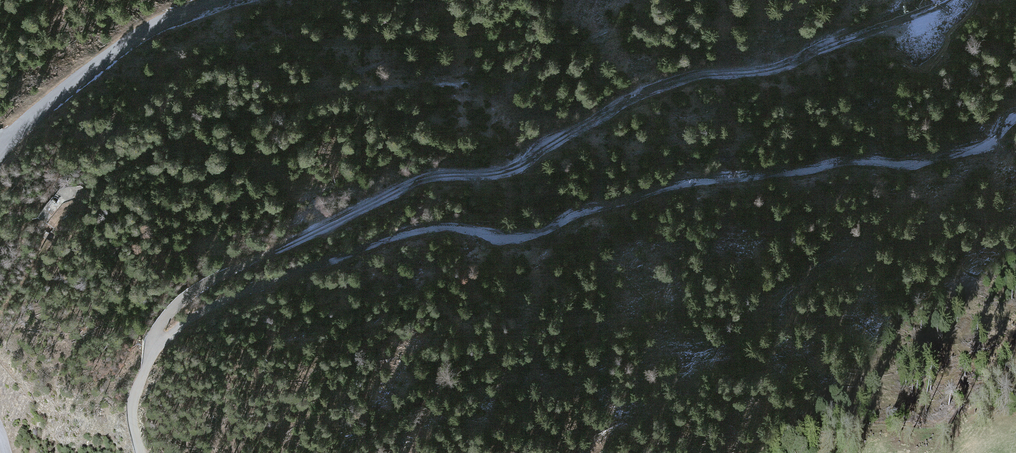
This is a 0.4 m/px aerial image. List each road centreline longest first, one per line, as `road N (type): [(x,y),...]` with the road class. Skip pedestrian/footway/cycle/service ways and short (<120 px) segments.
road 1 (tertiary): [(158,348),(196,316),(264,284),(429,227),(529,234),(692,181),(843,161),(912,163),(981,147),(1015,115)]
road 2 (unclassified): [(947,0),(769,70),(671,80),(496,174),(435,175),(411,184),(190,293),(161,323),(158,348)]
road 3 (primary): [(943,0),(895,87),(836,244),(792,452)]
road 4 (tertiary): [(224,0),(123,46),(0,151)]

